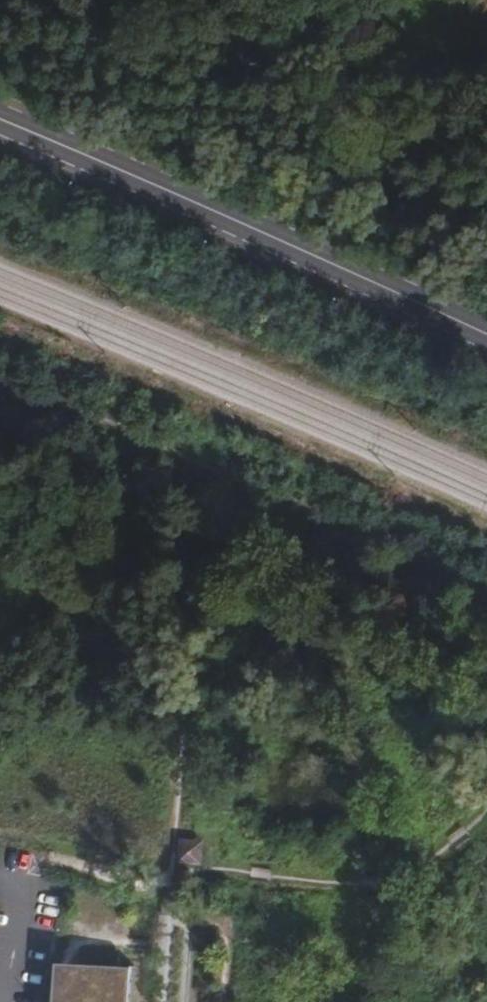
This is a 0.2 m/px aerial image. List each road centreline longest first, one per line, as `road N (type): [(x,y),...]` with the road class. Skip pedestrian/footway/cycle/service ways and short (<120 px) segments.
road 1 (secondary): [(486,335),(0,121)]

